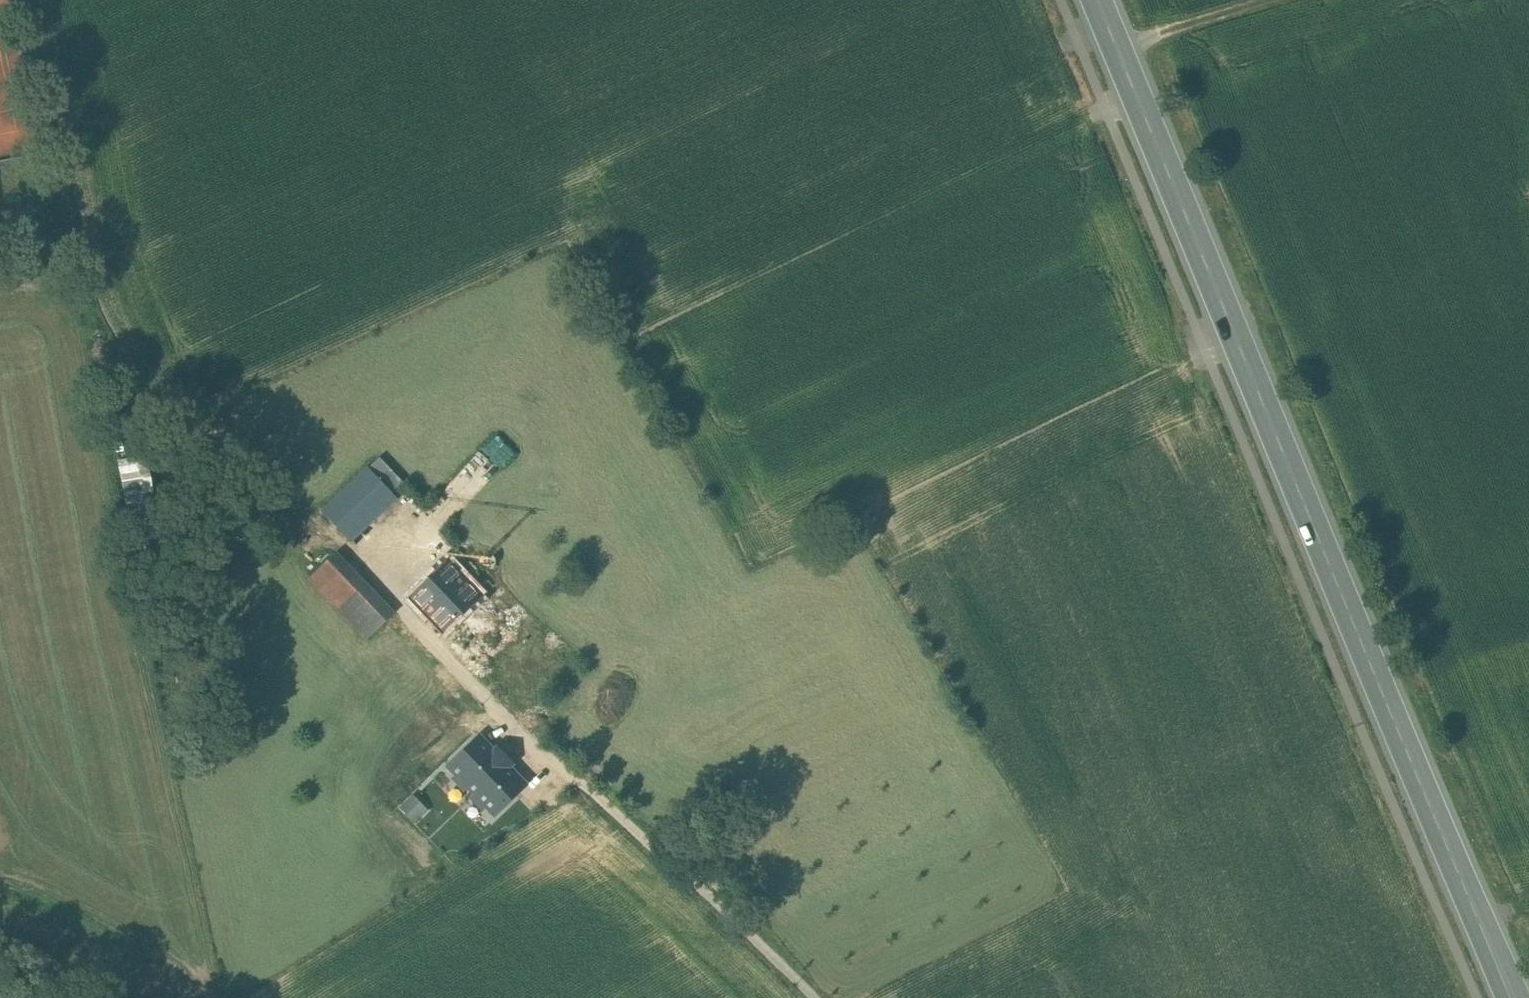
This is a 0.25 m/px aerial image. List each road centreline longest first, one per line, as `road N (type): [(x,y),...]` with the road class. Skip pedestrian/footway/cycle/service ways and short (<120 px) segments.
road 1 (primary): [(1098,0),(1512,997)]
road 2 (track): [(1269,0),(1116,47)]

